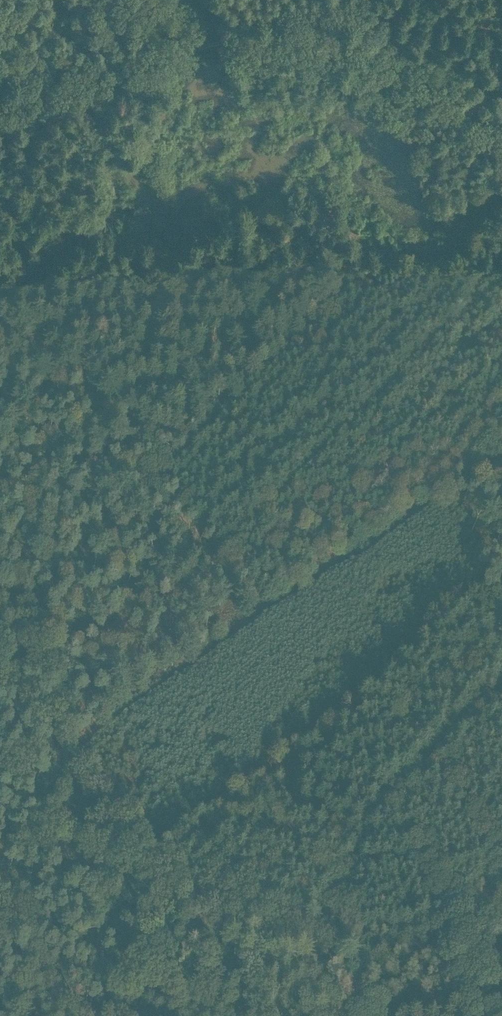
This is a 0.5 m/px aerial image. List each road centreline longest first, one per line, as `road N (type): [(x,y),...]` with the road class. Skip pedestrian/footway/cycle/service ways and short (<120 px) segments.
road 1 (track): [(486,1015),(458,941),(501,886)]

